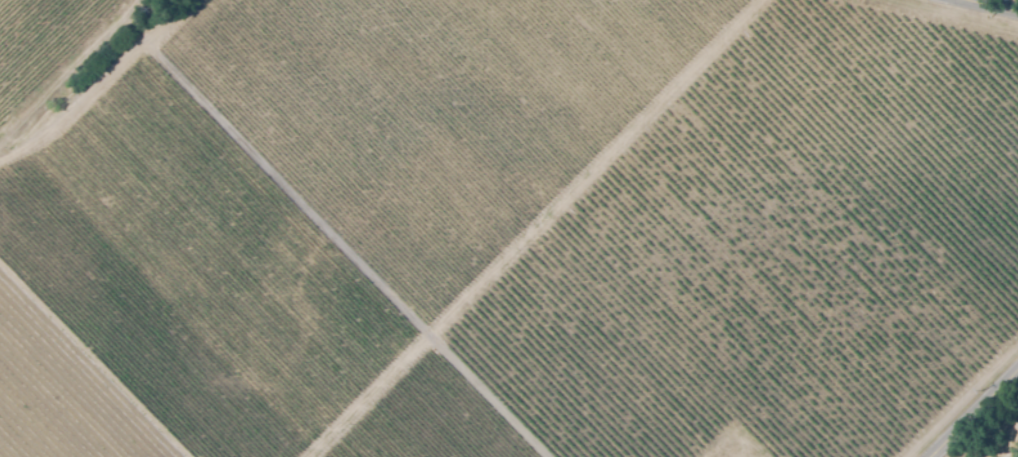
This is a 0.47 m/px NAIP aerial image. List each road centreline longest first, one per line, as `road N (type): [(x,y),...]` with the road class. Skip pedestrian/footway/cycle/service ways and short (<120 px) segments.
road 1 (primary): [(1017,372),(932,456)]

